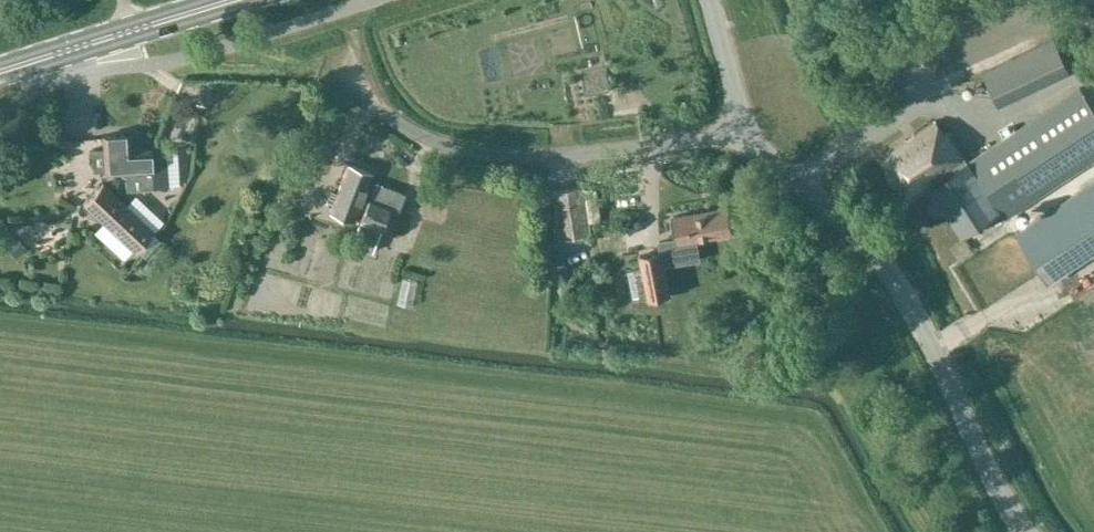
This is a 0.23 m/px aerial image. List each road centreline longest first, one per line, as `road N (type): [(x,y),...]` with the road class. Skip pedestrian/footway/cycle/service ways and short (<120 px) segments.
road 1 (unclassified): [(1026,531),(893,276),(850,223),(751,133),(709,0)]
road 2 (tertiary): [(0,79),(234,0)]

